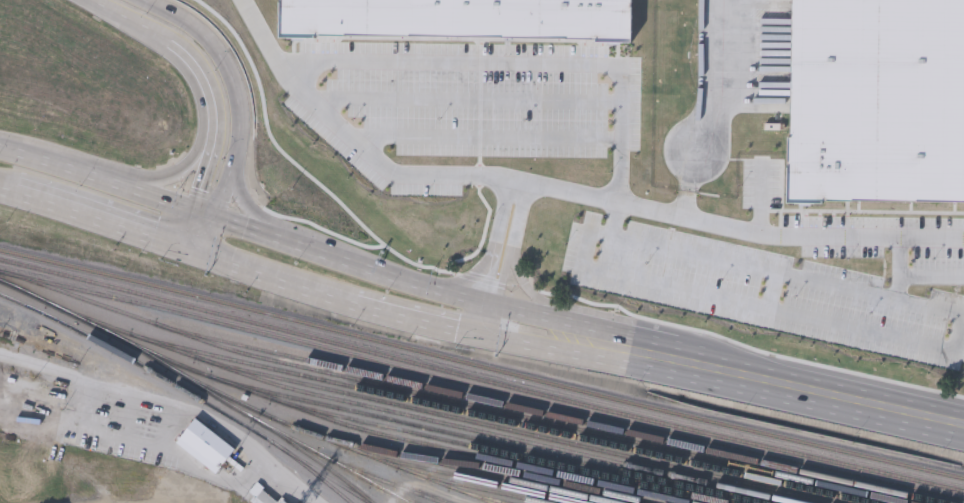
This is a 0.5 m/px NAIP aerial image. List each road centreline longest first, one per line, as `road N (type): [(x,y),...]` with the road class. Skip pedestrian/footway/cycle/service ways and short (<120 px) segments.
road 1 (primary): [(209,256),(361,307),(540,351),(590,340)]
road 2 (primary): [(590,340),(546,316),(388,276),(222,218)]
road 3 (primary): [(945,421),(657,355)]
road 4 (primary): [(750,376),(688,335),(542,299),(509,248)]
road 5 (primary): [(235,176),(245,119),(230,71),(146,0)]
road 6 (primary): [(194,208),(0,149)]
road 7 (primary): [(14,196),(181,247)]
road 8 (primary): [(216,132),(189,167),(115,183)]

